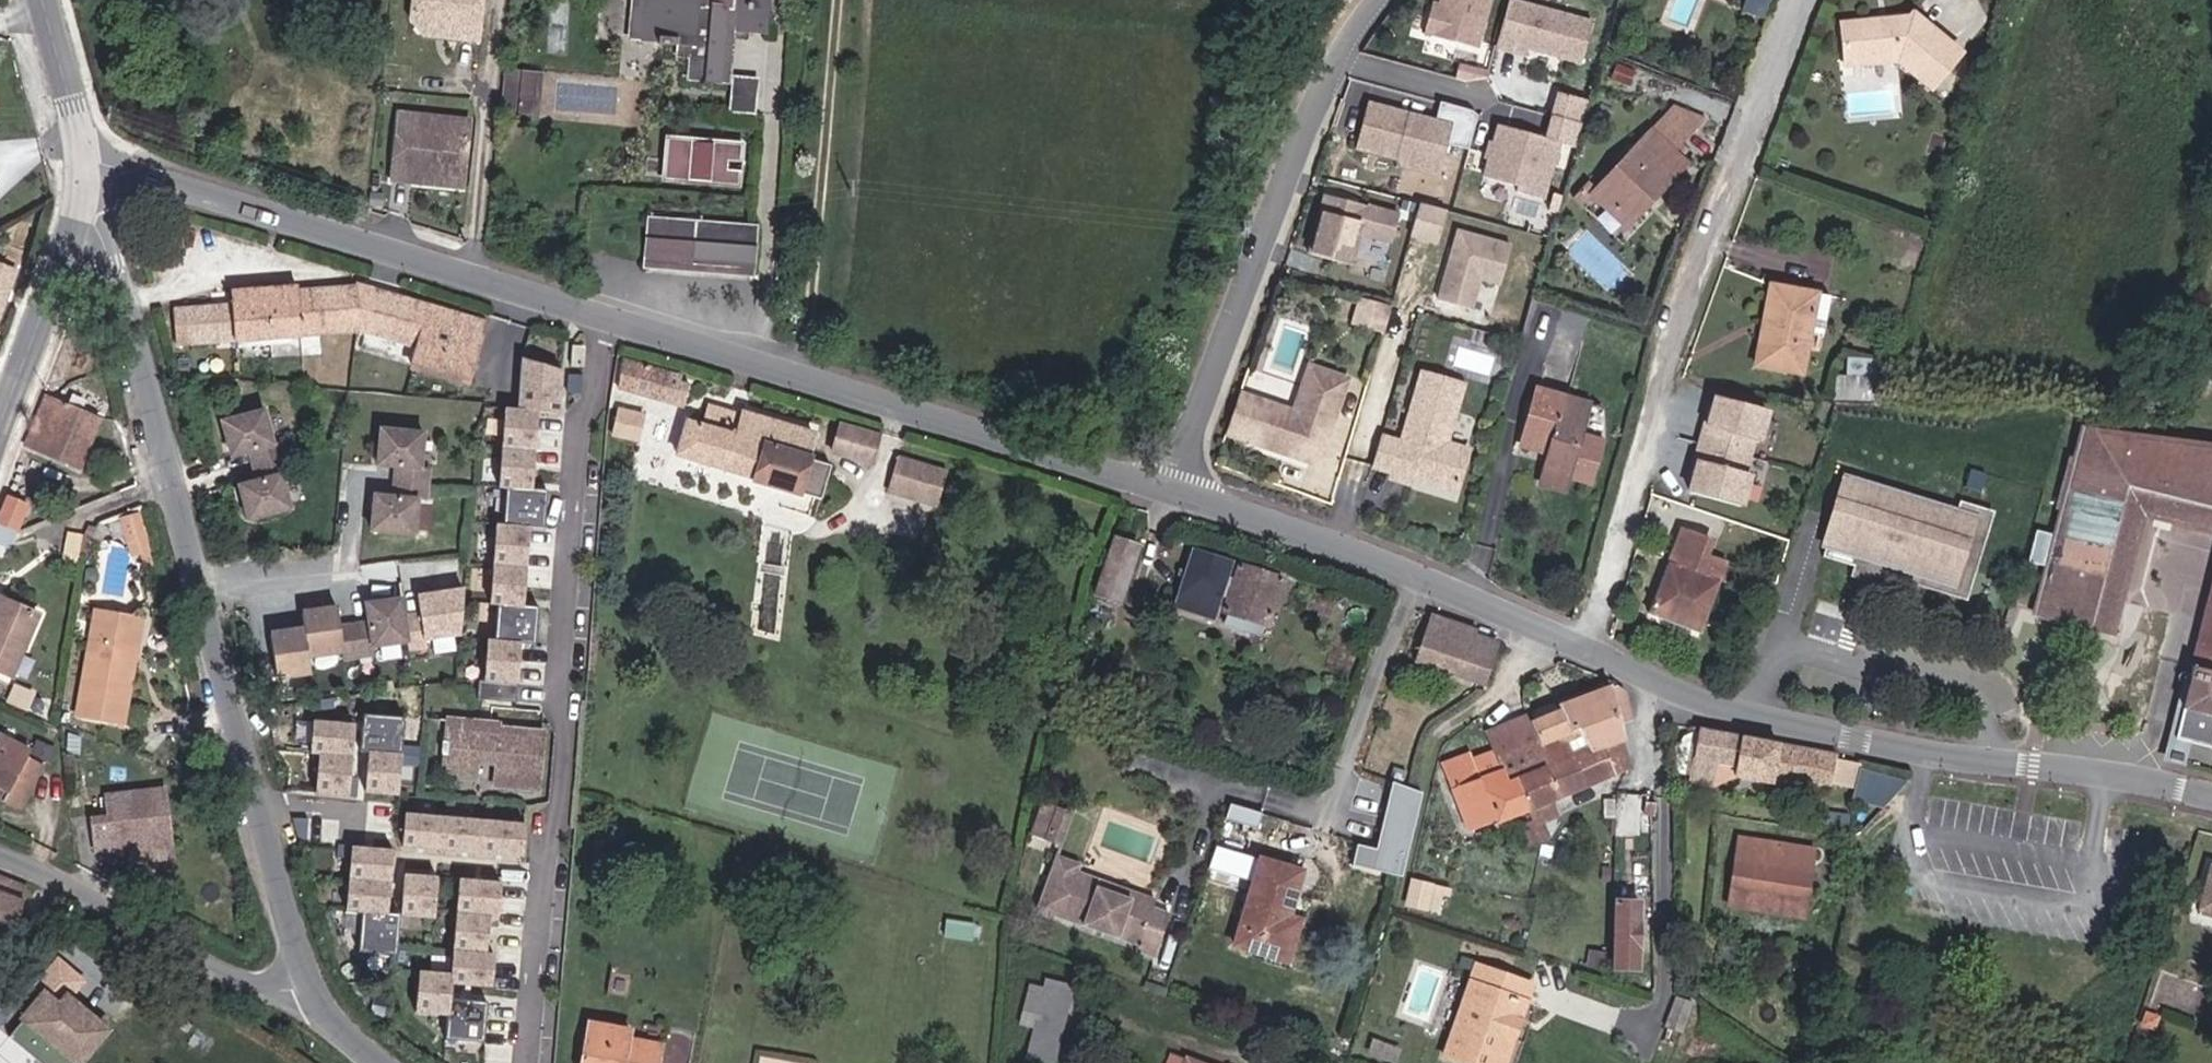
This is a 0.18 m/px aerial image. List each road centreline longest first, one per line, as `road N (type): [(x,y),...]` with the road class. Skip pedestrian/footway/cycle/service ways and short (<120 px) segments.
road 1 (unclassified): [(2211,796),(2111,773),(1930,752),(1756,715),(1235,506),(1148,480)]
road 2 (unclassified): [(88,163),(169,476),(299,940),(324,1000)]
road 3 (residential): [(601,309),(596,400),(578,423),(554,708),(564,742),(525,1062)]
road 4 (unclassified): [(1148,480),(601,309)]
road 5 (residential): [(1148,480),(1263,167),(1333,55),(1383,0)]
road 6 (unclassified): [(601,309),(88,163)]
road 7 (residential): [(324,1000),(262,985),(0,854)]
road 8 (tertiary): [(0,435),(88,163)]
road 9 (tertiary): [(88,163),(49,0)]

